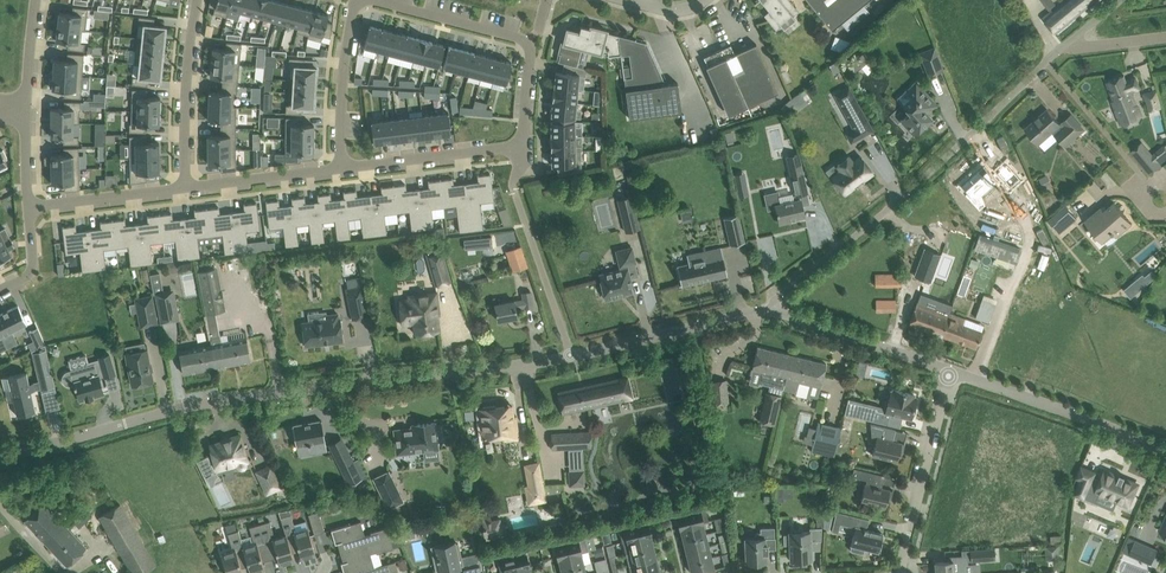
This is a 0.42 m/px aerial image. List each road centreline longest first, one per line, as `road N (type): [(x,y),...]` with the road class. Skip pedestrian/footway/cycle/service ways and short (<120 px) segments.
road 1 (residential): [(0,460),(206,401),(573,355)]
road 2 (residential): [(770,311),(778,296),(911,189),(1067,43)]
road 3 (residential): [(1165,454),(950,373)]
road 4 (residential): [(901,572),(950,373)]
road 5 (residential): [(573,355),(770,311)]
road 6 (residential): [(950,373),(770,311)]
road 7 (residential): [(193,0),(184,188)]
road 8 (residential): [(524,149),(337,169)]
road 9 (residential): [(517,193),(573,355)]
road 10 (residential): [(349,0),(337,169)]
road 11 (residential): [(184,188),(28,209)]
road 12 (residential): [(534,40),(383,0)]
road 13 (residential): [(337,169),(184,188)]

